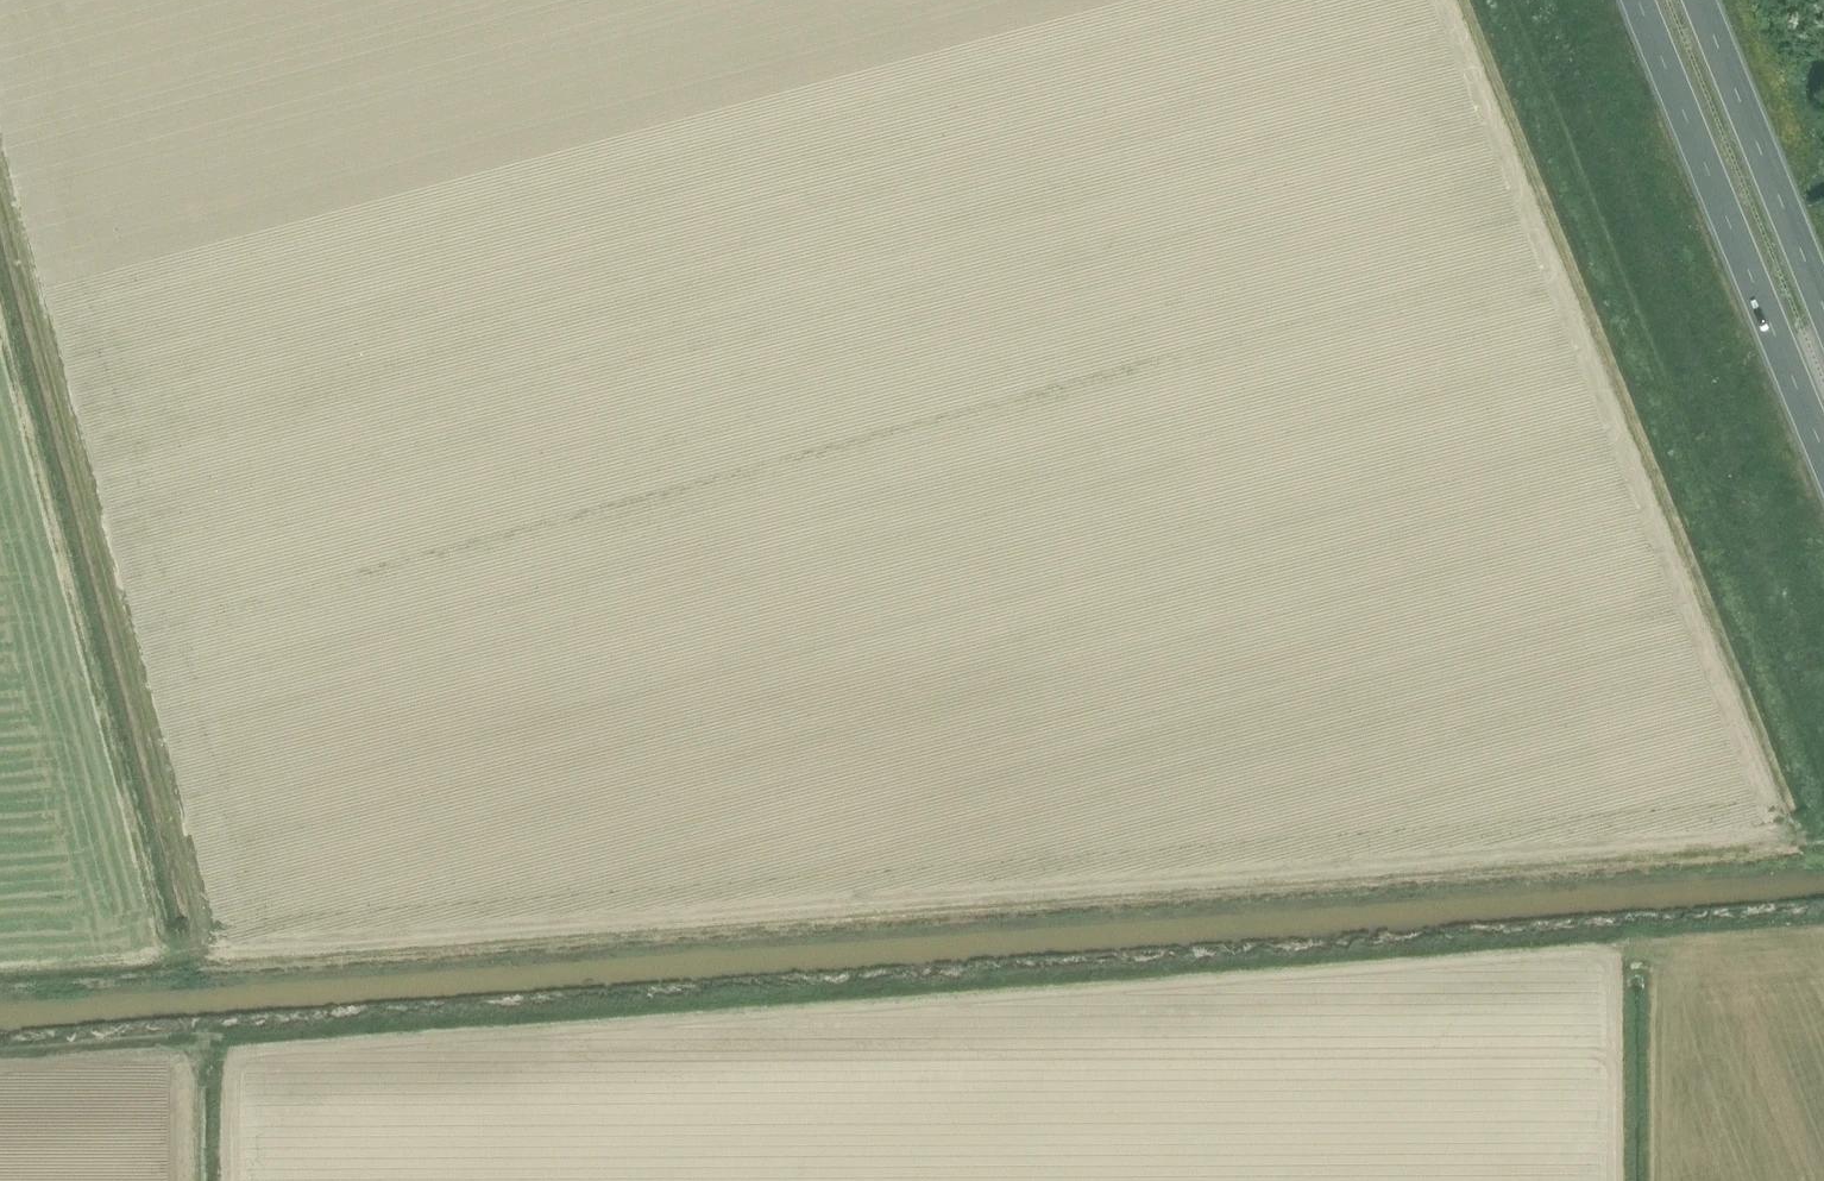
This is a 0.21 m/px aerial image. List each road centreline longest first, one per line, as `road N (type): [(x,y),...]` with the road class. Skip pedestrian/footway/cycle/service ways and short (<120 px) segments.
road 1 (trunk): [(1638,0),(1823,453)]
road 2 (trunk): [(1823,312),(1698,0)]

